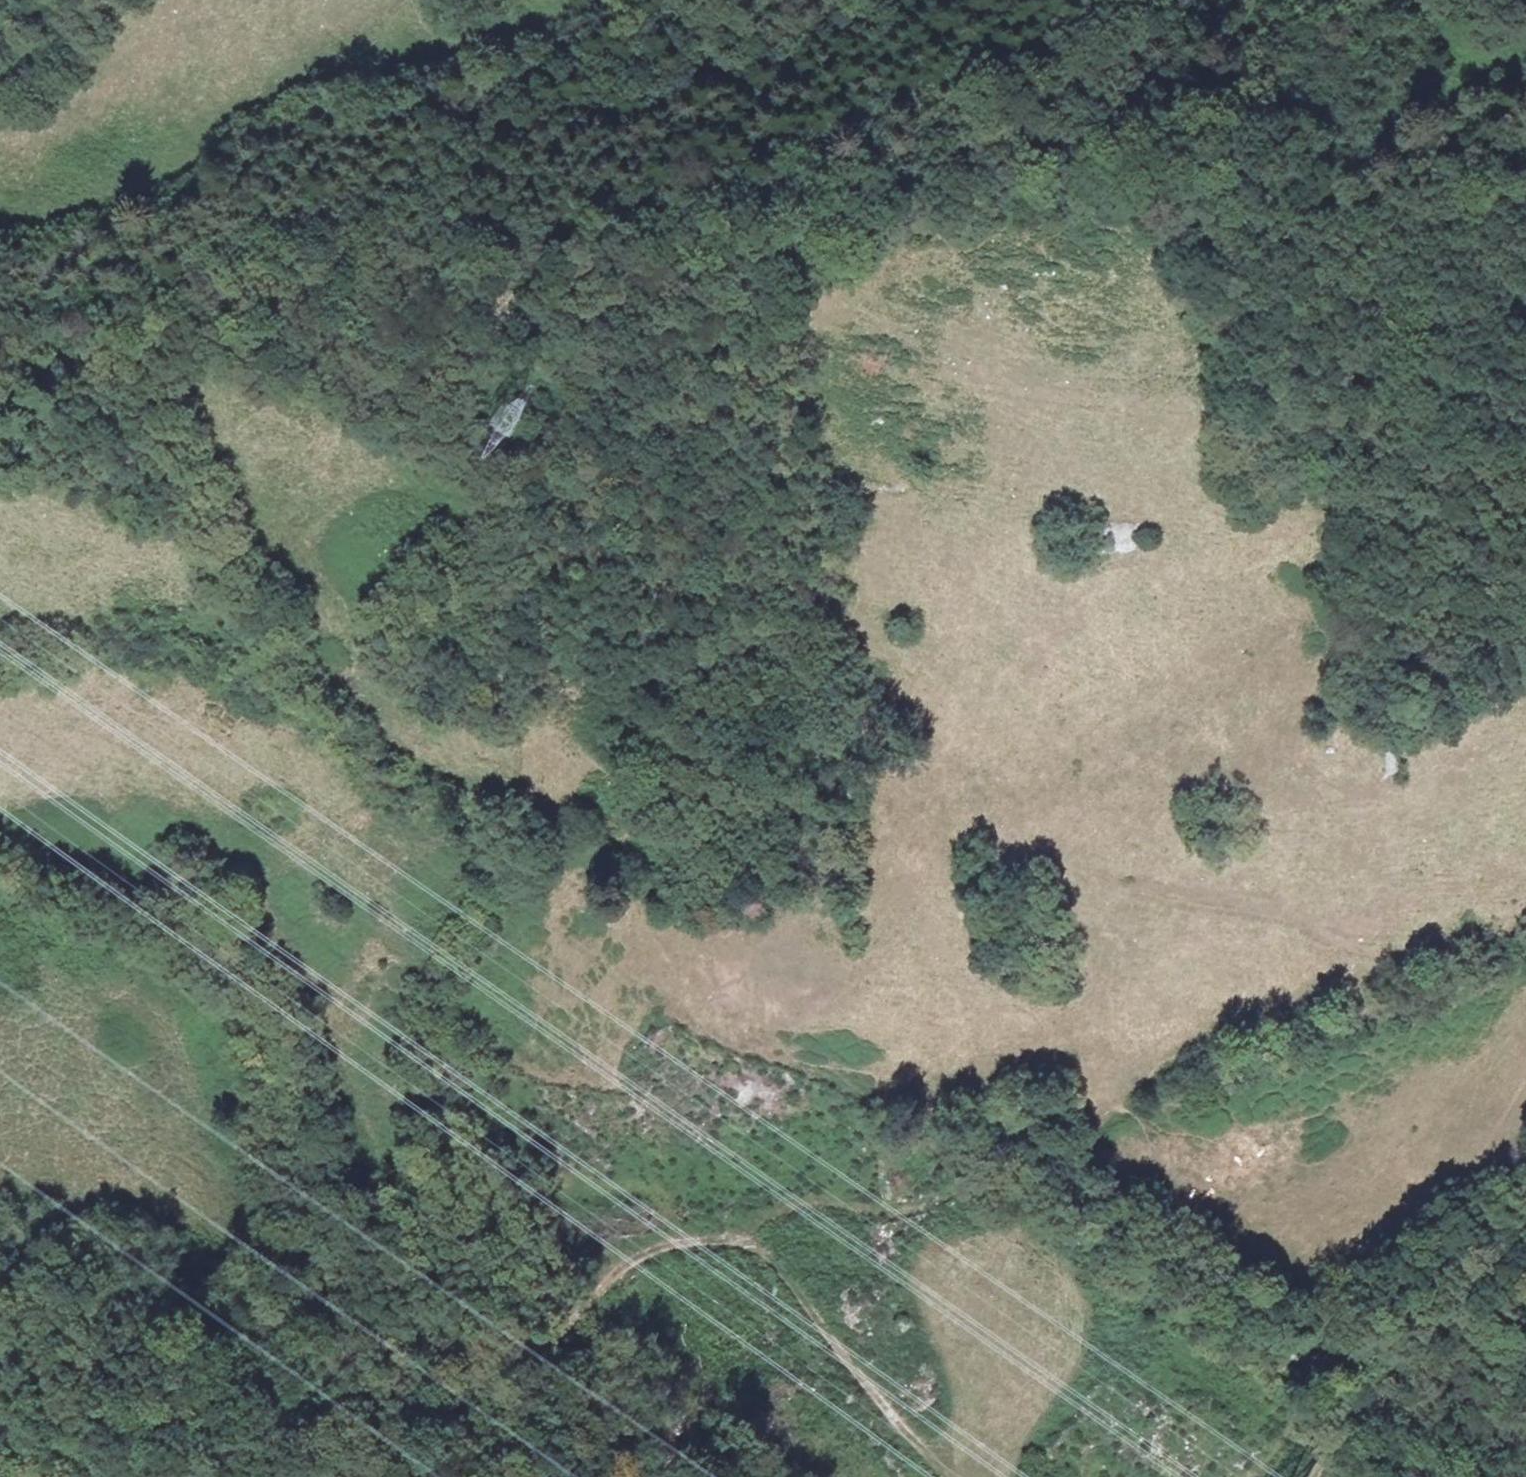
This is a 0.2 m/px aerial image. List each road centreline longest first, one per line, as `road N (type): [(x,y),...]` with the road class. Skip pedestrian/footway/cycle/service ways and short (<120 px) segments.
road 1 (track): [(955,1476),(916,1446),(770,1257),(736,1241),(638,1246),(528,1369),(490,1398),(326,1412),(190,1476)]
road 2 (track): [(1525,1187),(1417,1296),(1316,1474)]
road 3 (track): [(146,1476),(28,1431),(0,1400)]

